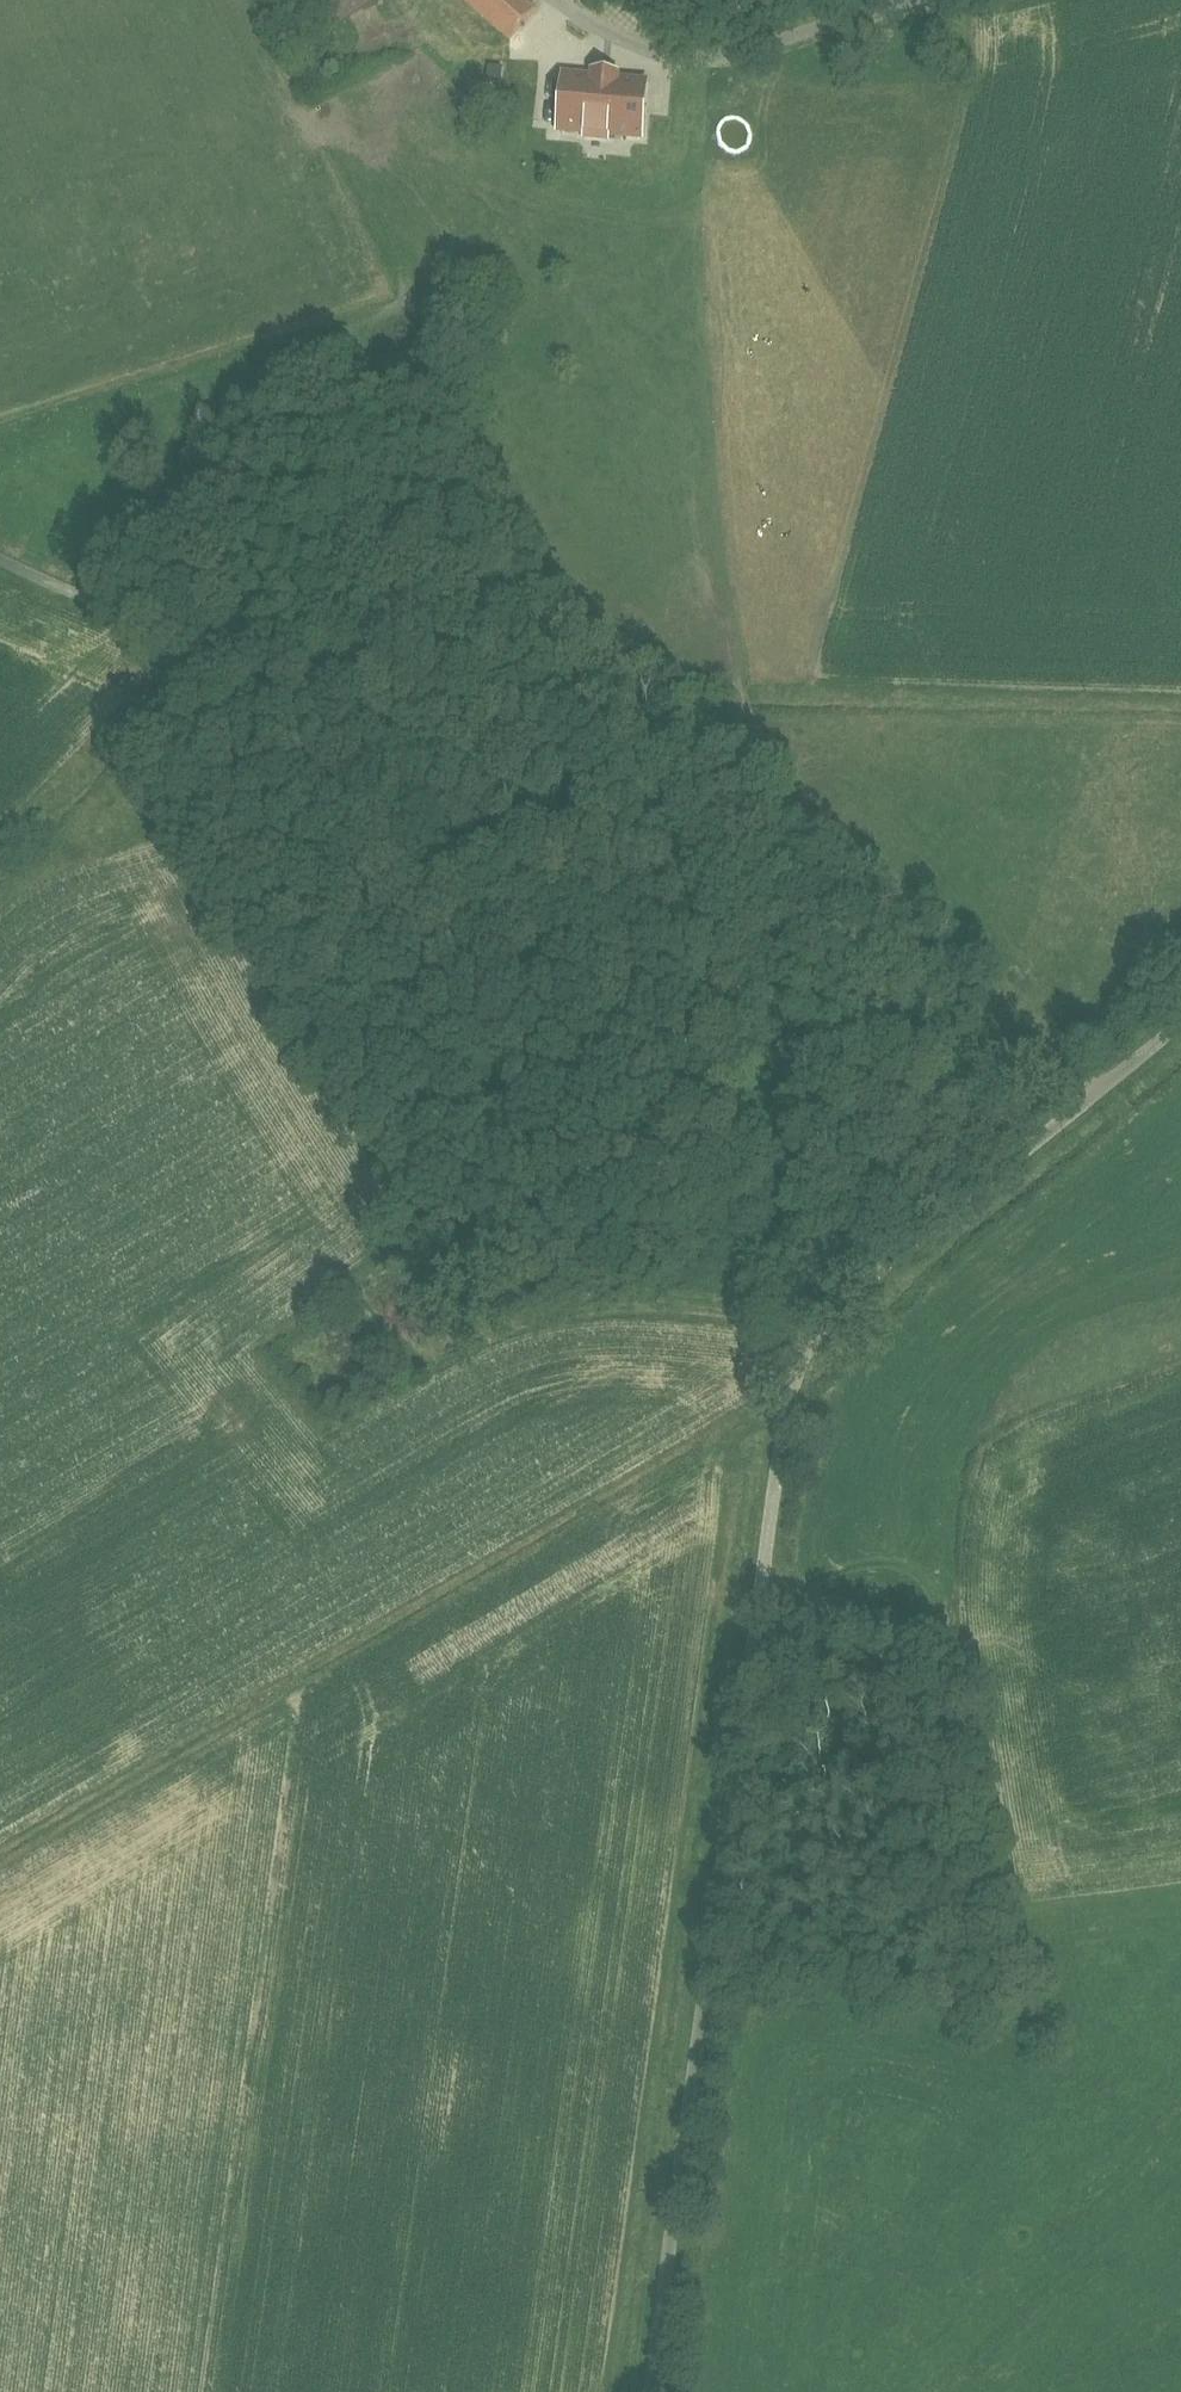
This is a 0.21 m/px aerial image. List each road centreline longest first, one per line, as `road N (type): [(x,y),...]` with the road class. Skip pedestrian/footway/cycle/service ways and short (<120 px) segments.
road 1 (unclassified): [(645,2391),(770,1469),(816,1301),(1180,1000)]

